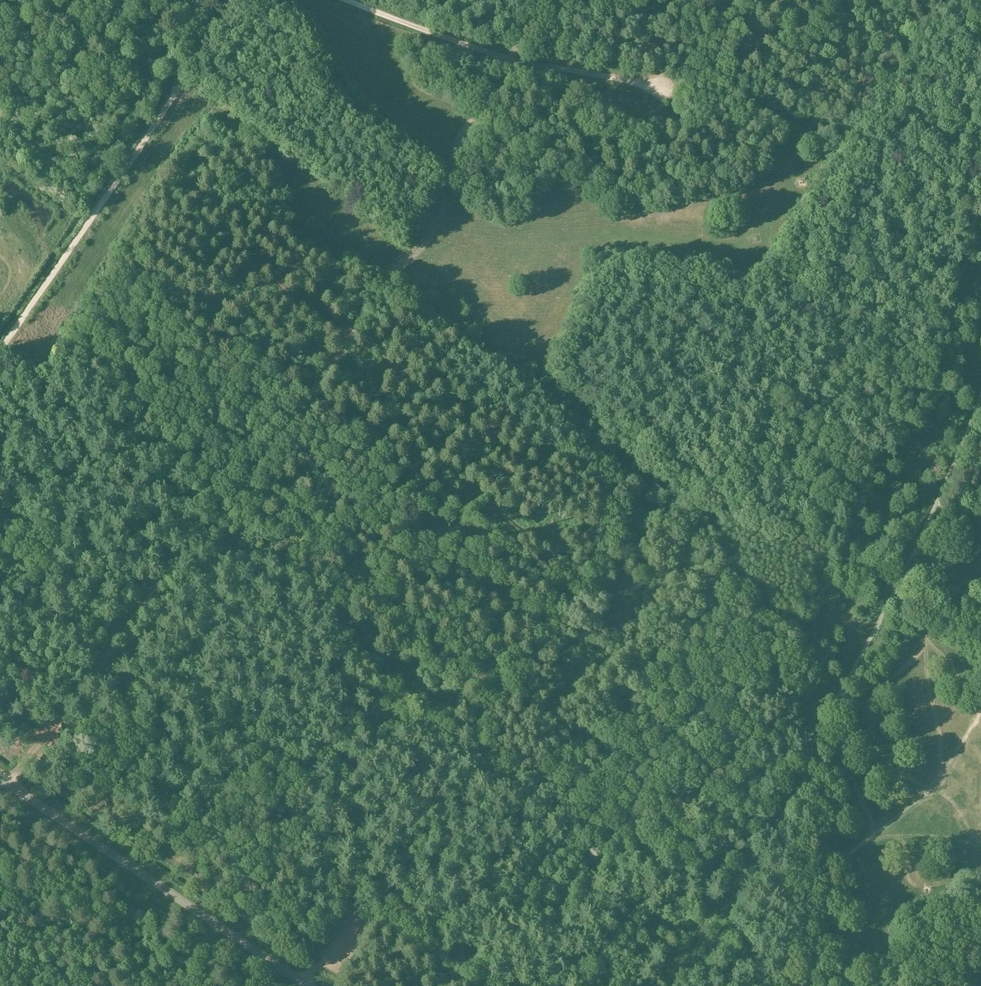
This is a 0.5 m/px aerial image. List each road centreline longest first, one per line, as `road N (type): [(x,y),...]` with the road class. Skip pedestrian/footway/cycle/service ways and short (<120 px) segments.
road 1 (track): [(271,977),(298,949),(314,904),(359,844),(412,741),(476,728),(686,427),(771,374),(809,310),(841,200),(872,146)]
road 2 (track): [(7,784),(310,400),(390,261),(424,228),(539,0)]
road 3 (track): [(0,675),(68,705),(173,694),(306,776),(324,794),(340,896),(470,985)]
road 4 (track): [(899,581),(769,540),(678,499),(649,481),(458,287),(429,277),(384,281)]
road 5 (track): [(0,351),(237,0)]
road 6 (unclassified): [(308,985),(0,779)]
road 7 (track): [(344,0),(508,60),(662,87)]
road 8 (track): [(771,817),(664,985)]
road 9 (track): [(0,945),(37,934),(88,935),(175,985)]
road 10 (track): [(872,146),(971,0)]
road 11 (track): [(41,0),(177,91)]
road 12 (track): [(785,118),(699,69),(671,69),(642,84)]

